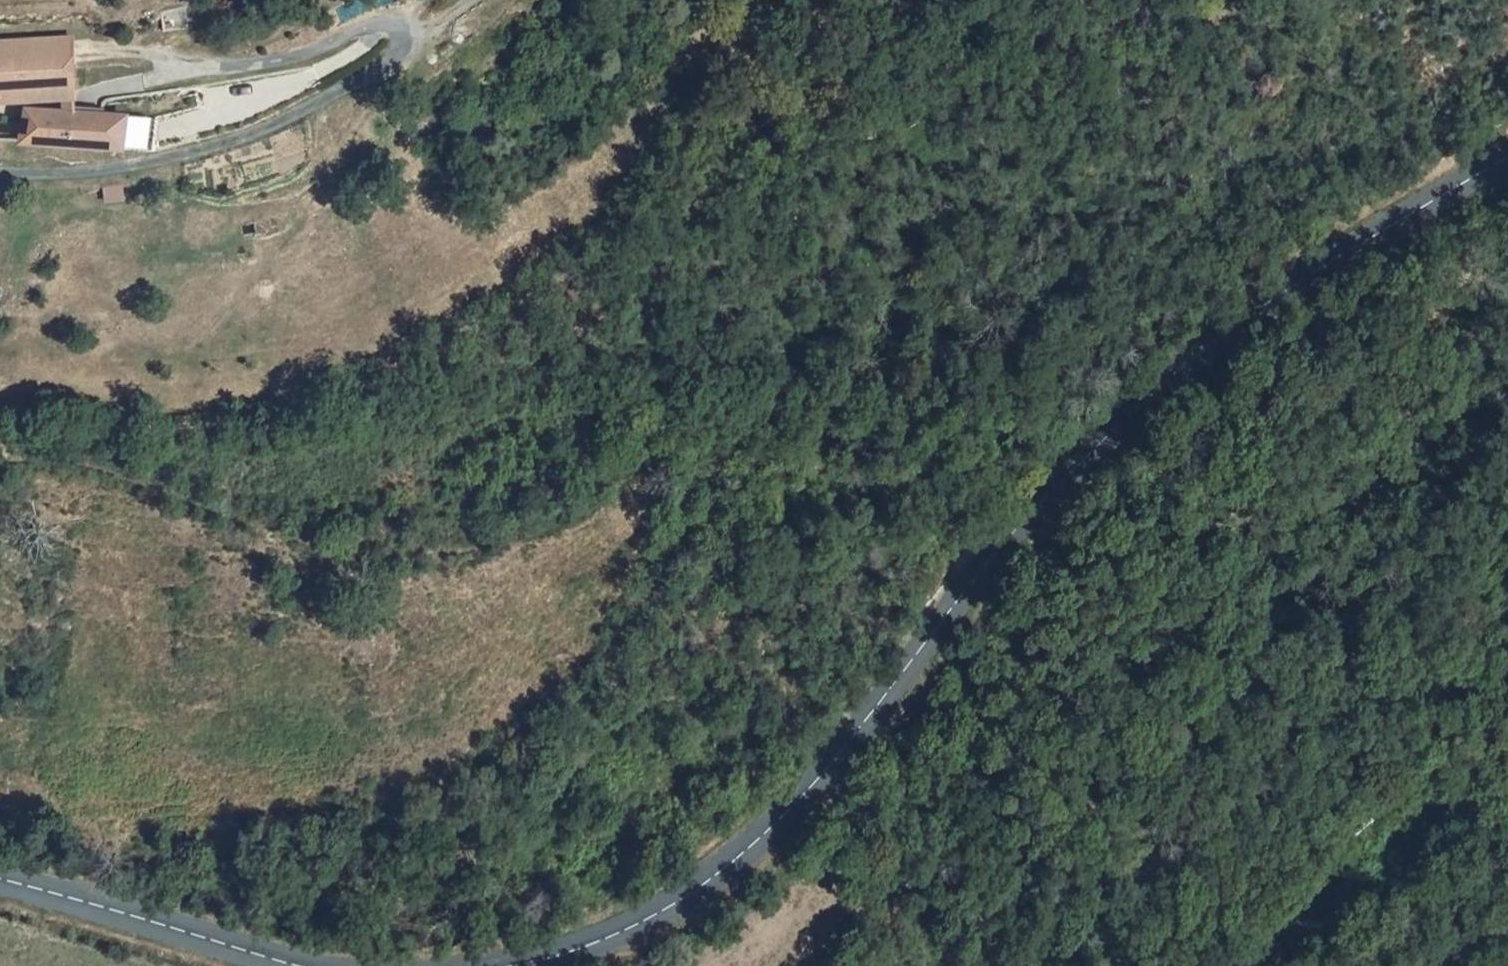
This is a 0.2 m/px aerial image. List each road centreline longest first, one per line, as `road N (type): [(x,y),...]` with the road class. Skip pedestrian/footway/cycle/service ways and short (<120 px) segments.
road 1 (secondary): [(1507,158),(1200,342),(1020,526),(800,799),(732,863),(654,916),(510,965)]
road 2 (track): [(0,433),(282,417),(403,378),(571,273),(716,97),(818,0)]
road 3 (unclassified): [(146,79),(286,61),(373,21),(394,25),(403,43),(394,60),(328,97),(261,130),(156,164),(0,172)]
road 4 (secondary): [(303,965),(0,877)]

